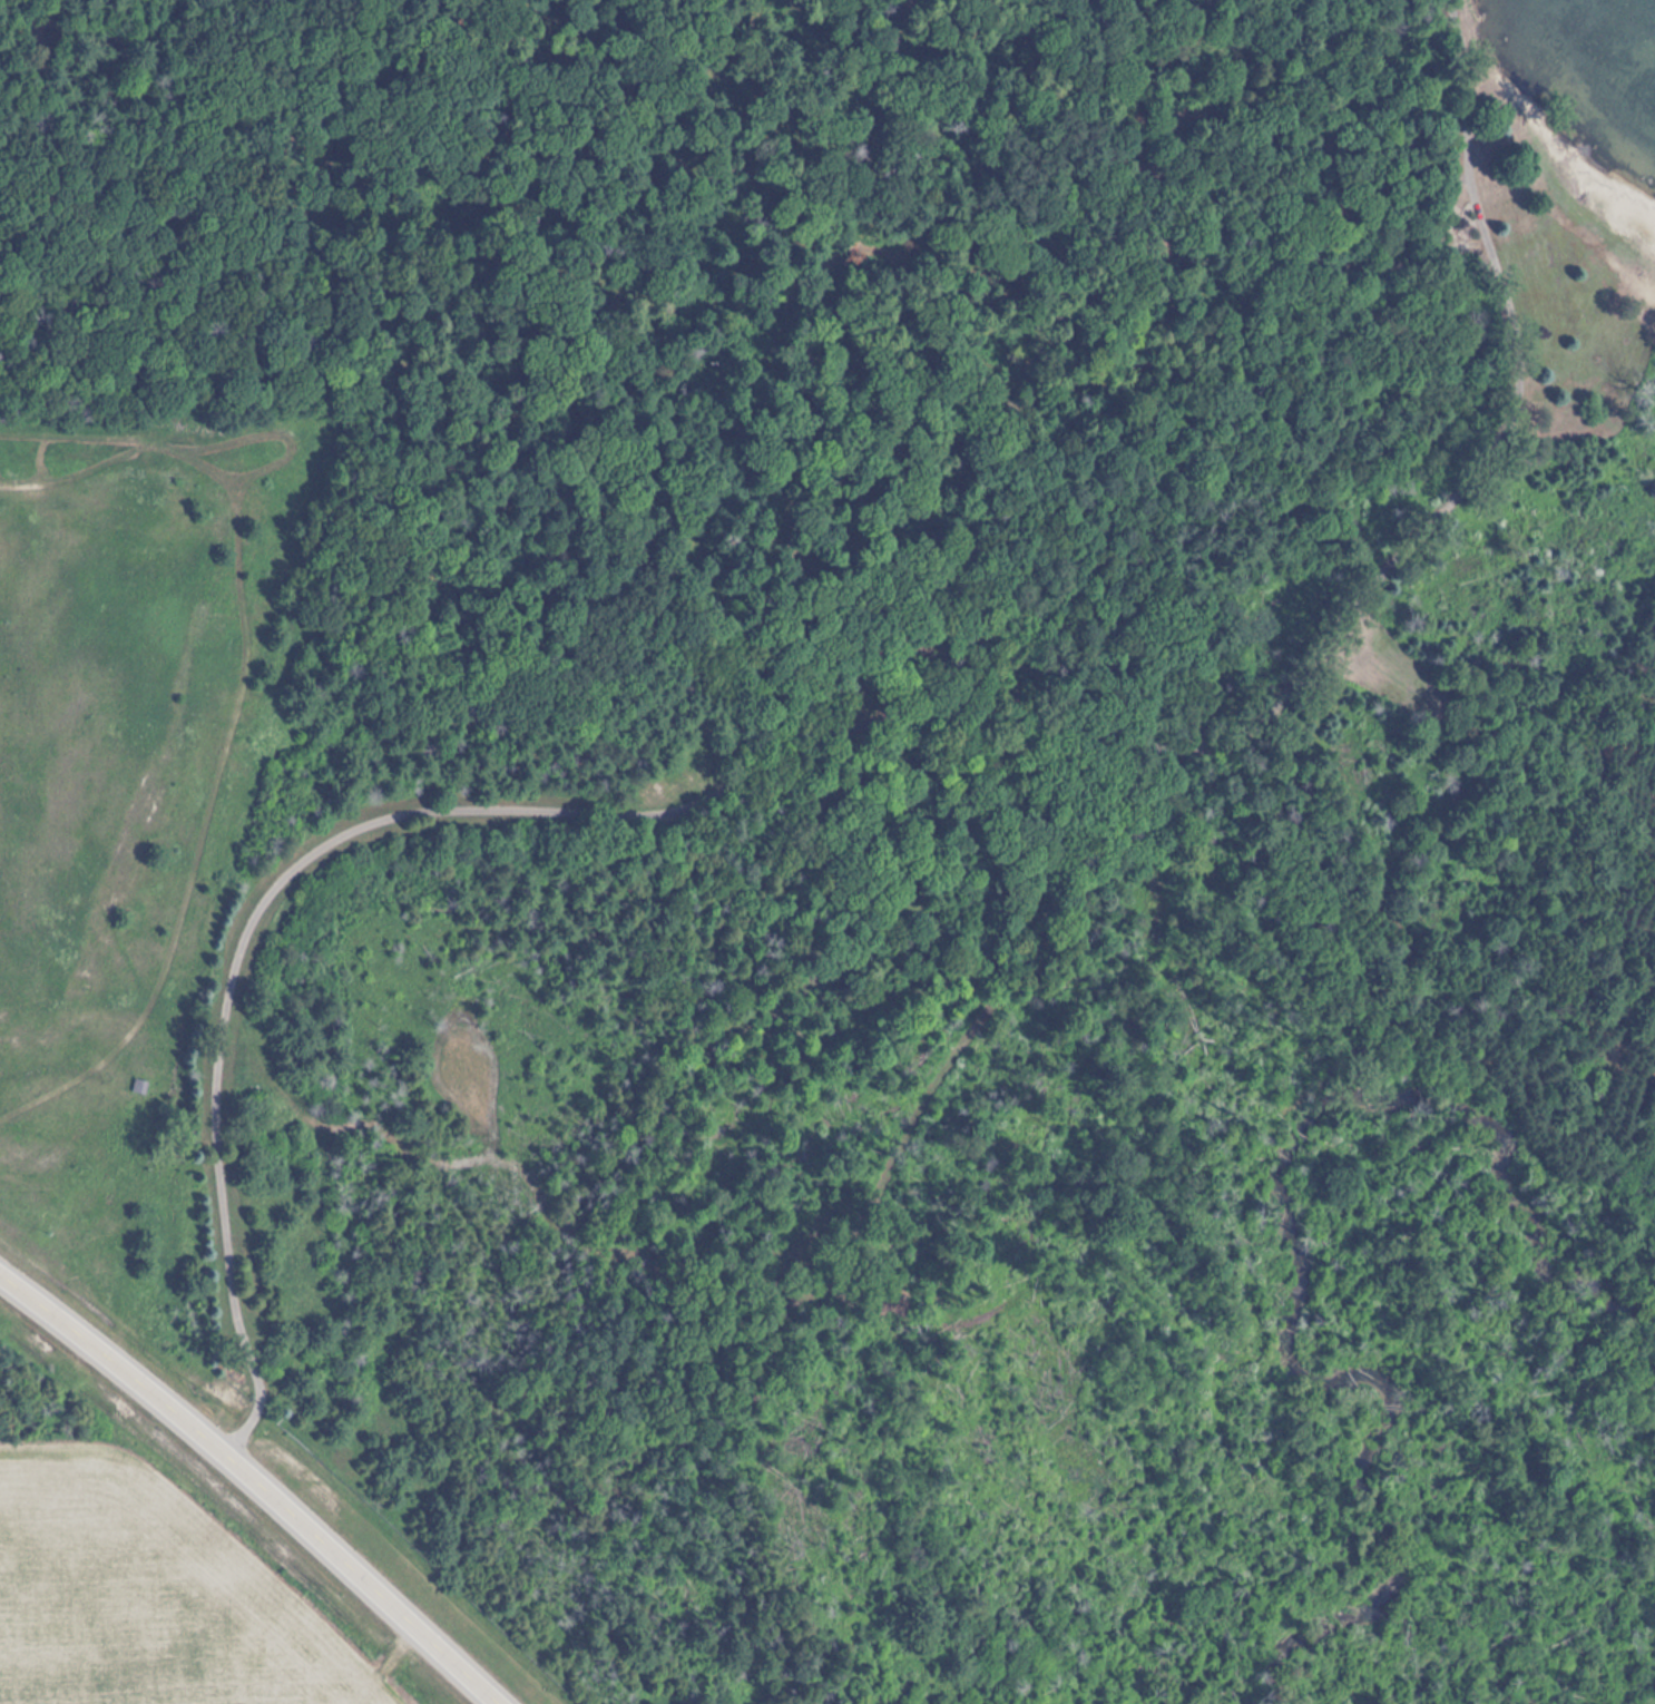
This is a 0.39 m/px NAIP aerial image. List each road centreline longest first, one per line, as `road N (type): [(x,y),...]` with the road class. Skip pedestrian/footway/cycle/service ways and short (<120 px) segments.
road 1 (residential): [(837,0),(850,262),(872,373),(856,547),(815,667),(706,789),(658,810),(626,816),(421,812),(360,825),(271,892),(231,976),(221,1039),(214,1134),(232,1296),(262,1399),(224,1453)]
road 2 (primary): [(0,1275),(218,1448),(495,1703)]

